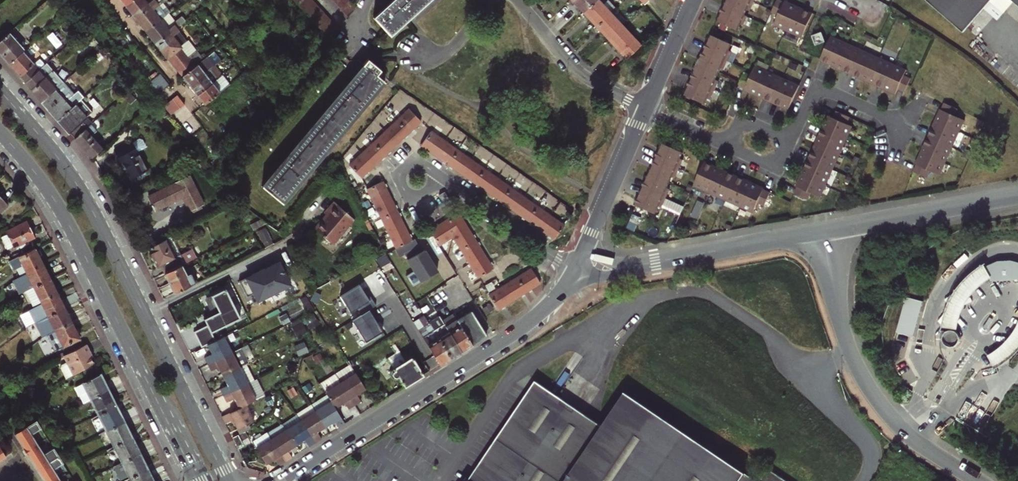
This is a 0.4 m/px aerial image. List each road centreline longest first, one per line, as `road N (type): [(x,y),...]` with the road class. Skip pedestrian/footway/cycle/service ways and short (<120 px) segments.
road 1 (primary): [(227,480),(88,203),(0,88)]
road 2 (primary): [(0,132),(65,217),(197,480)]
road 3 (residential): [(573,270),(527,325),(278,480)]
road 4 (residential): [(976,480),(908,437),(868,388),(846,339),(819,231)]
road 5 (residential): [(579,256),(621,268),(819,231)]
road 6 (residential): [(819,231),(1017,195)]
road 7 (residential): [(517,0),(575,68),(645,109)]
road 8 (residential): [(645,109),(579,256)]
road 9 (residential): [(792,139),(815,87),(908,126)]
road 10 (residential): [(573,270),(446,180)]

